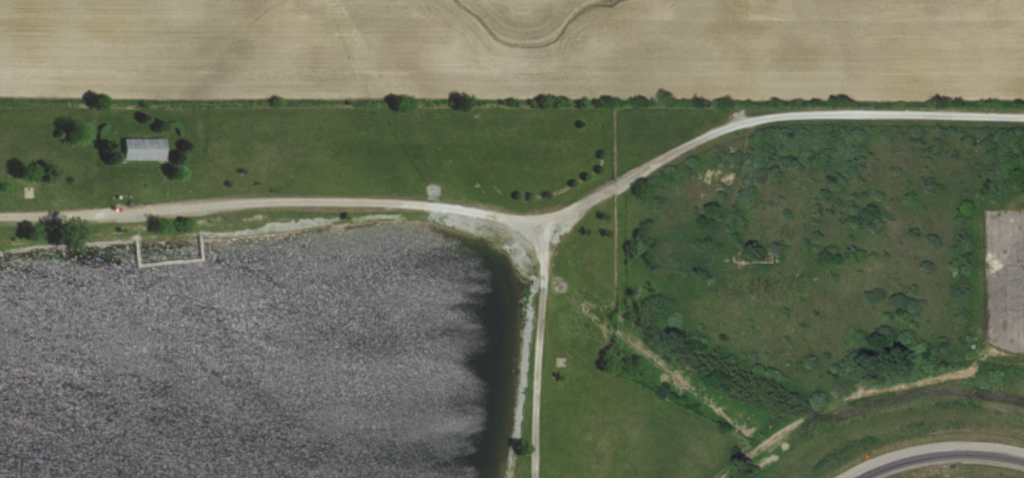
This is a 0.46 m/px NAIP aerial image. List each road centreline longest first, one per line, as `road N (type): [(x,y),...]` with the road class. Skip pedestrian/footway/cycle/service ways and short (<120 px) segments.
road 1 (track): [(557,225),(485,211),(282,199),(80,217),(0,215)]
road 2 (track): [(570,213),(626,177),(755,120),(1023,115)]
road 3 (track): [(534,477),(541,299),(557,225)]
road 4 (motorway): [(1023,463),(943,455),(865,477)]

